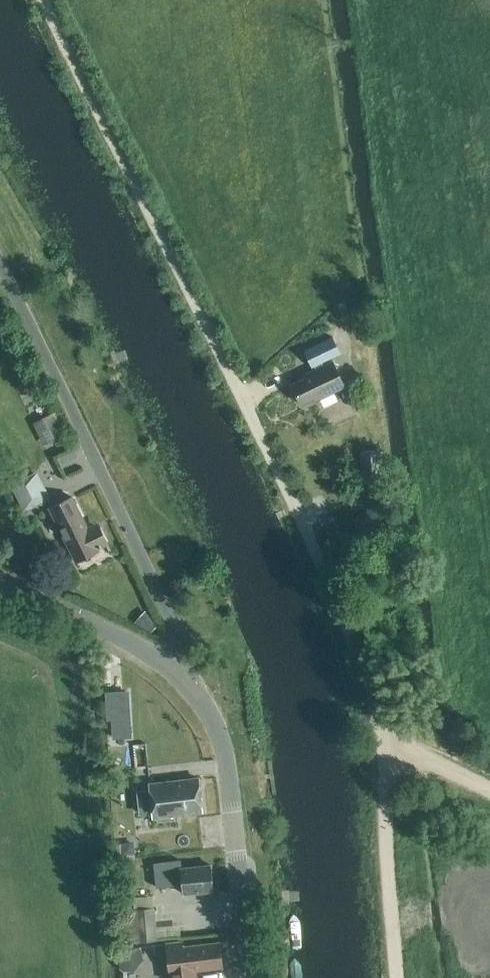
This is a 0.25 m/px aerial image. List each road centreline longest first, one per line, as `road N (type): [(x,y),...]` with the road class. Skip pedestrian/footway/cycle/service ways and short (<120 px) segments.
road 1 (track): [(388,749),(326,573),(45,0)]
road 2 (unclassified): [(179,680),(163,604),(0,266)]
road 3 (unclassified): [(250,977),(225,761),(209,714),(179,680)]
road 4 (track): [(395,977),(383,867),(388,749)]
road 5 (unclassified): [(179,680),(123,640),(0,586)]

